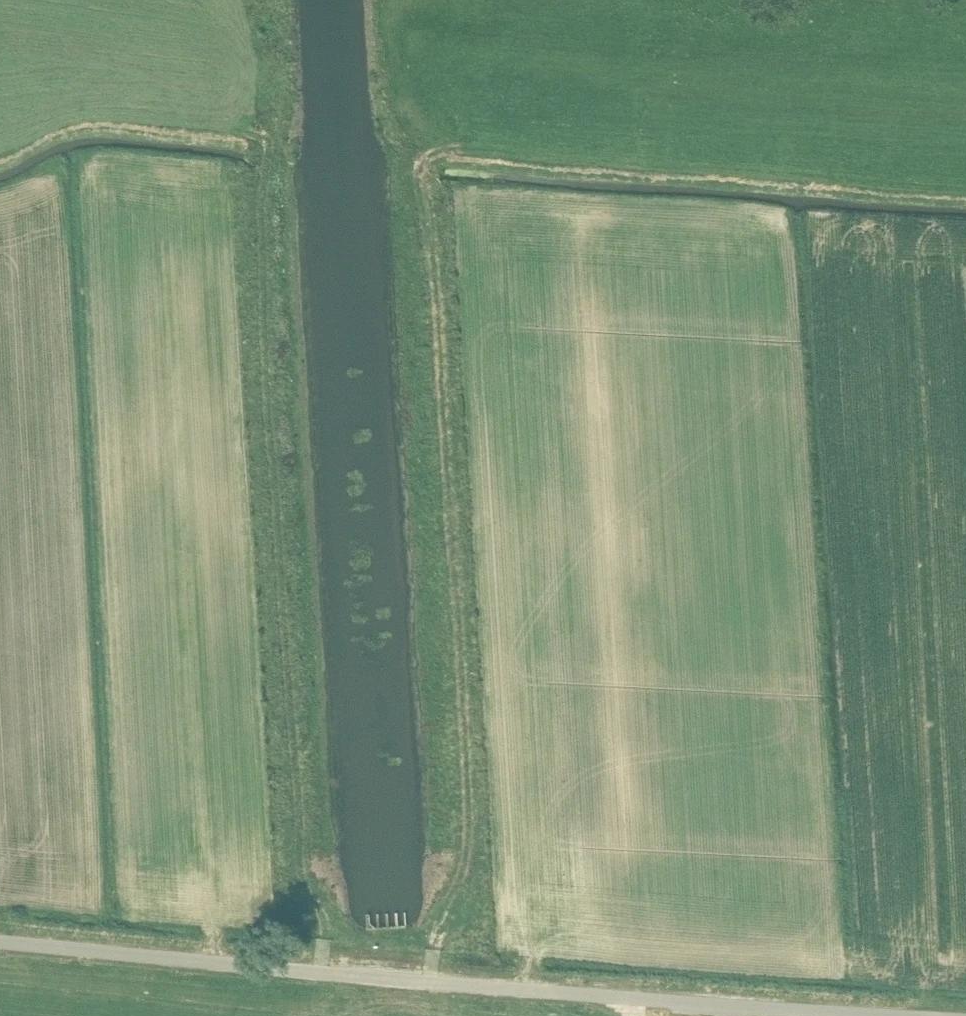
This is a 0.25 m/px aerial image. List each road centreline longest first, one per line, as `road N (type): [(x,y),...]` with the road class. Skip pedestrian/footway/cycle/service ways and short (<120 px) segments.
road 1 (tertiary): [(0,940),(497,986)]
road 2 (tertiary): [(892,1015),(497,986)]

